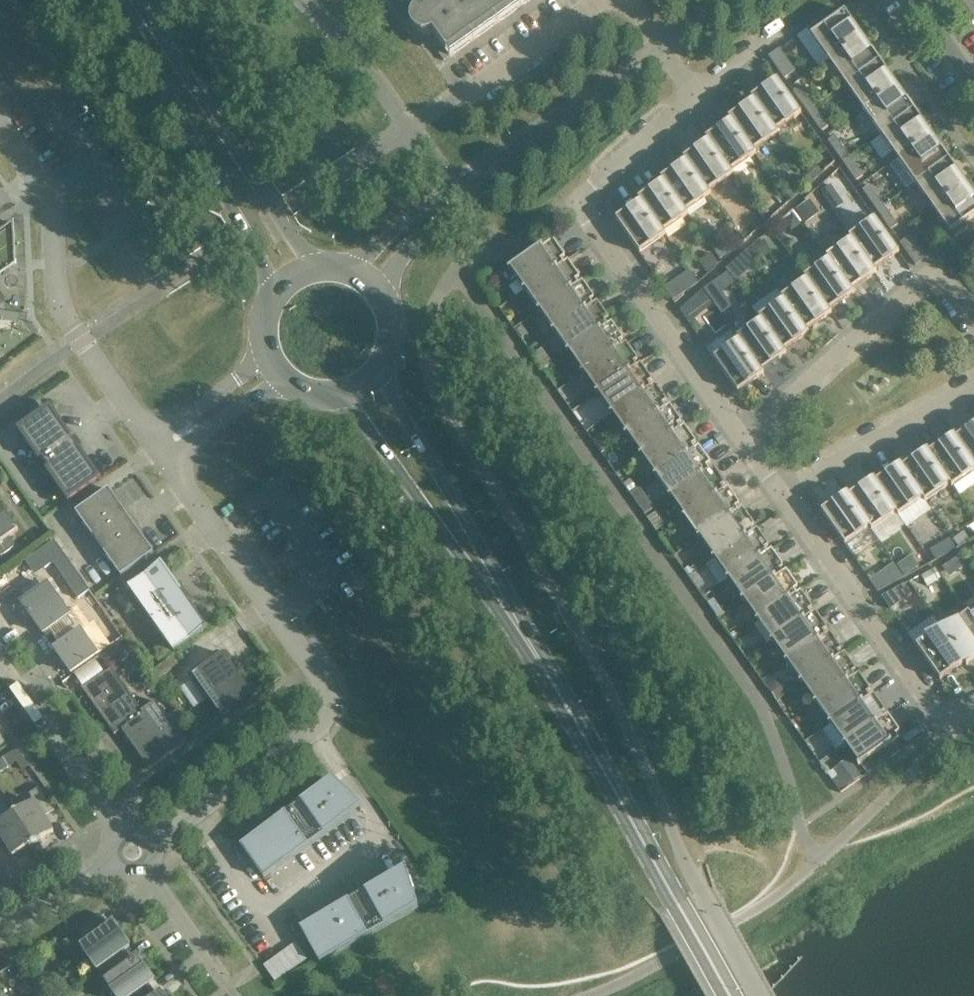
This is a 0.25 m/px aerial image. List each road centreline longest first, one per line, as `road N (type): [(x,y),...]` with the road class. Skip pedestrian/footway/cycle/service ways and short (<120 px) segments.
road 1 (residential): [(169,461),(317,674),(323,698),(297,739),(133,847)]
road 2 (residential): [(741,435),(575,200),(698,95)]
road 3 (secondary): [(727,995),(523,633)]
road 4 (residential): [(147,433),(62,302),(49,189),(0,122)]
road 5 (secondary): [(127,0),(156,75),(274,294)]
road 6 (secondary): [(318,266),(179,61),(127,0)]
road 7 (secondary): [(338,397),(523,633)]
road 8 (secondary): [(523,633),(466,516),(380,373)]
road 9 (residential): [(953,727),(780,491)]
road 10 (residential): [(453,195),(663,44)]
road 11 (residential): [(741,435),(933,267)]
road 12 (residential): [(133,847),(0,663)]
road 13 (residential): [(780,491),(973,387)]
road 14 (residential): [(227,983),(133,847)]
road 15 (residential): [(470,93),(601,0)]
road 16 (residential): [(133,847),(0,930)]
road 17 (residential): [(265,351),(147,433)]
road 18 (residential): [(169,461),(282,378)]
road 19 (residential): [(453,195),(409,215),(358,272)]
road 20 (residential): [(383,294),(453,195)]

